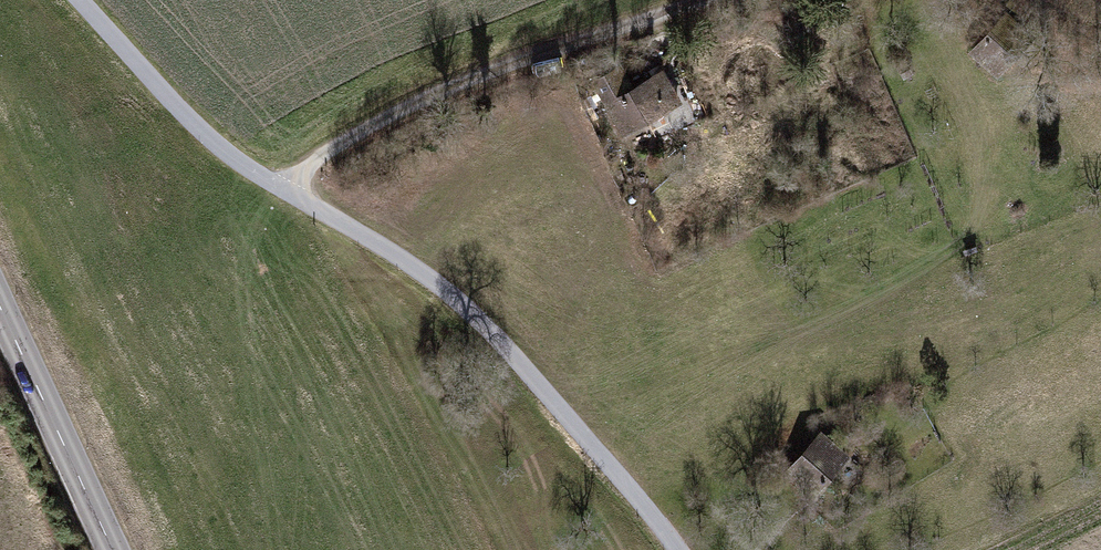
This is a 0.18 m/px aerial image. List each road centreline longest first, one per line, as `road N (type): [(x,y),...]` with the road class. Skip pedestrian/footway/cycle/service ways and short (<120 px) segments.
road 1 (track): [(677,549),(473,314),(387,249),(205,136),(80,0)]
road 2 (track): [(288,192),(309,166),(451,81),(689,0)]
road 3 (tertiary): [(111,549),(0,310)]

